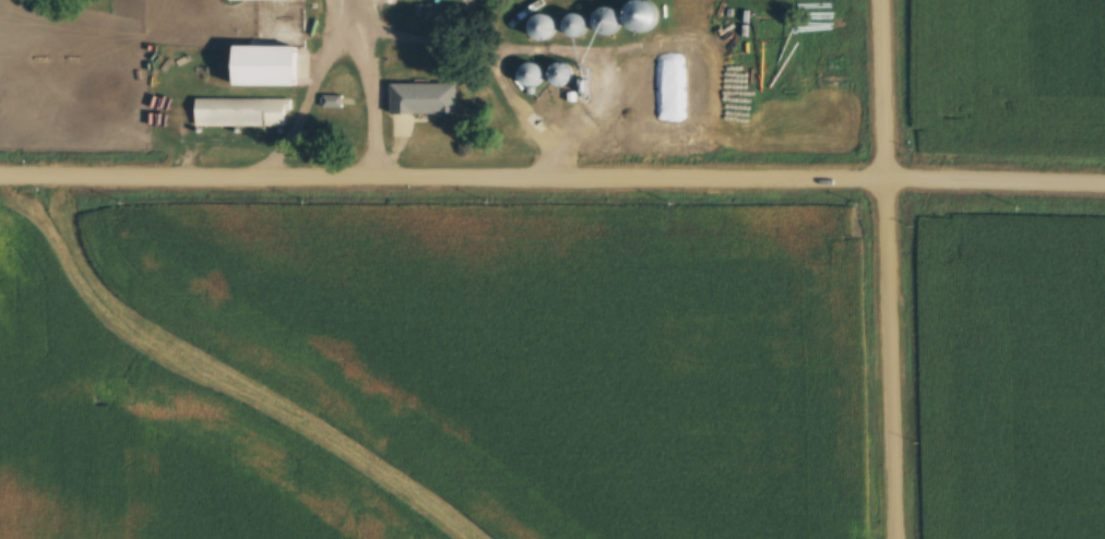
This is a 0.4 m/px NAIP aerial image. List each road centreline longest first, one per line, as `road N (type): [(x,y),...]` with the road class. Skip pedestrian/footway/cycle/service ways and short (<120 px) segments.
road 1 (residential): [(0,176),(582,180),(884,164),(1104,172)]
road 2 (residential): [(893,538),(880,0)]

